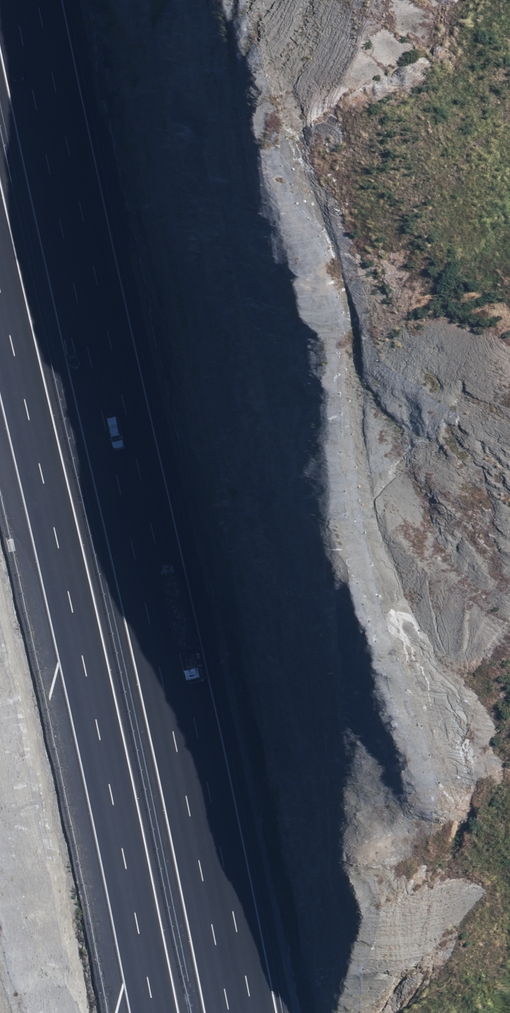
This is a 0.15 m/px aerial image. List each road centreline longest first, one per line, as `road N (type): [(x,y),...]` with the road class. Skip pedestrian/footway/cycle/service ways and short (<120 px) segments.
road 1 (motorway): [(24,0),(237,1012)]
road 2 (motorway): [(153,1012),(0,329)]

